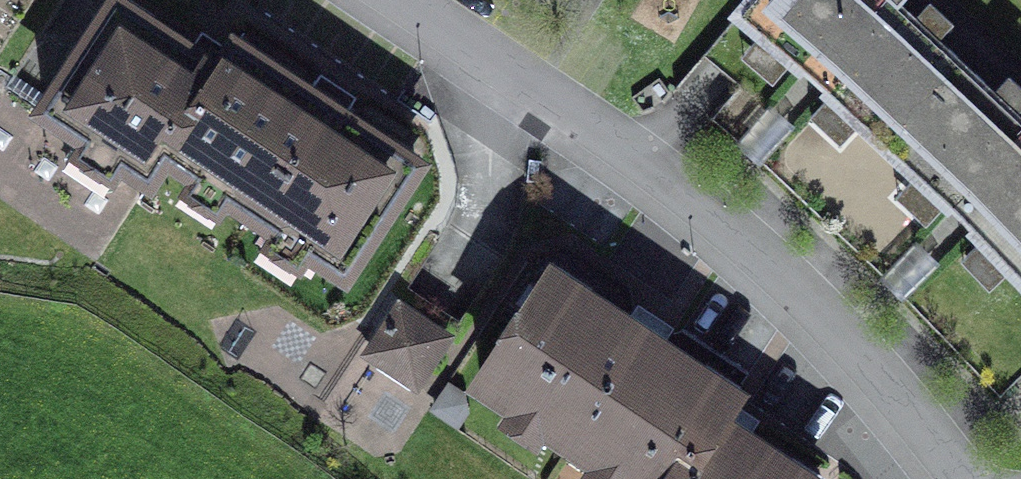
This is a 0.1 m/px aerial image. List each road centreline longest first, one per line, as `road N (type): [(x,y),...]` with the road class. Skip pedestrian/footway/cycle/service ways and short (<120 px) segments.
road 1 (residential): [(403,0),(615,138),(849,331),(960,478)]

